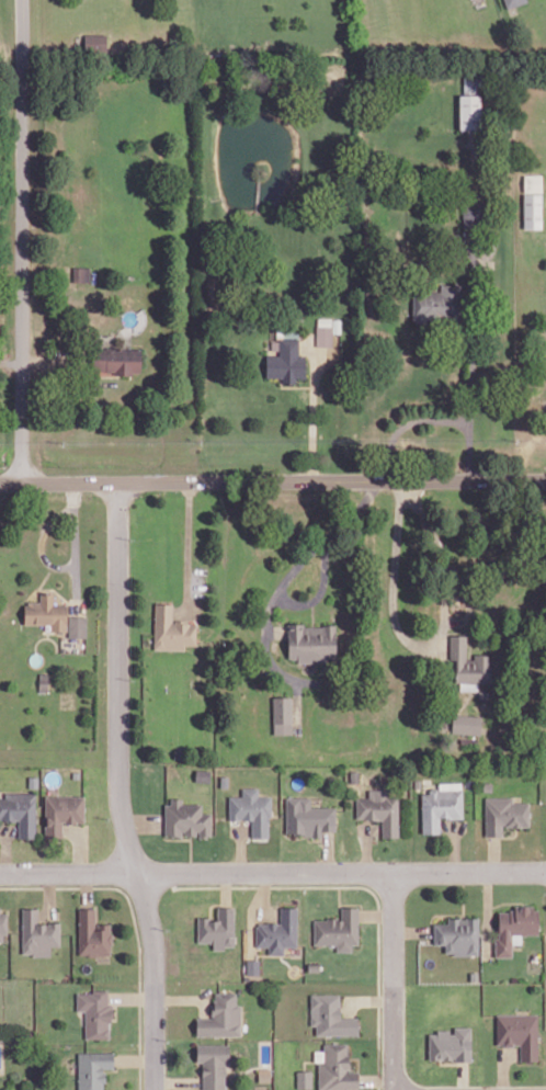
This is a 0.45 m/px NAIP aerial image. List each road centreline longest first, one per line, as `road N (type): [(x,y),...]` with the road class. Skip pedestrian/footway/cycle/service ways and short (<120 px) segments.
road 1 (residential): [(155,1089),(155,947),(120,794),(120,481)]
road 2 (tertiary): [(0,482),(545,479)]
road 3 (residential): [(22,0),(22,481)]
road 4 (residential): [(0,871),(393,872)]
road 5 (residential): [(393,1089),(393,872)]
road 6 (residential): [(393,872),(545,871)]

